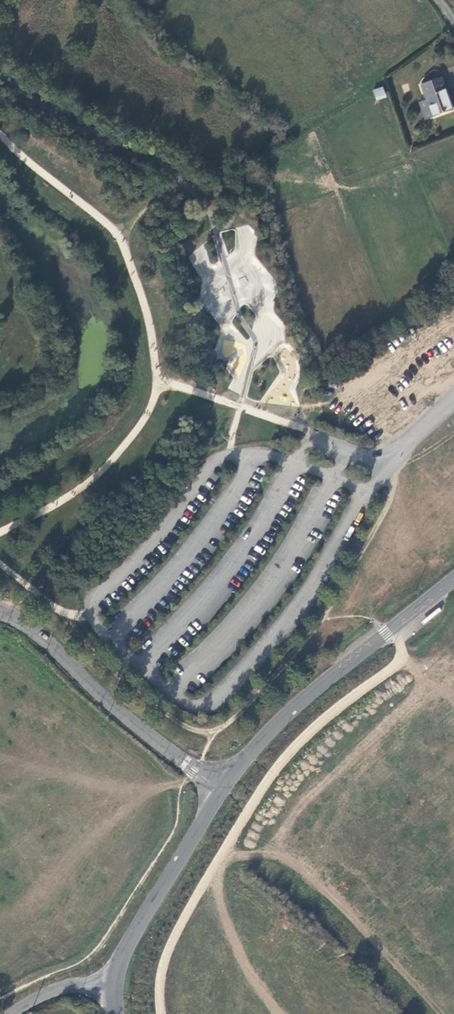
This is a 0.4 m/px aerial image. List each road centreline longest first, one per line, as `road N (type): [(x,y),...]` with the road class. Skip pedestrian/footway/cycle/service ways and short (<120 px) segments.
road 1 (tertiary): [(221,794),(294,710),(453,577)]
road 2 (unclassified): [(221,794),(24,624),(0,614)]
road 3 (tertiary): [(118,966),(221,794)]

